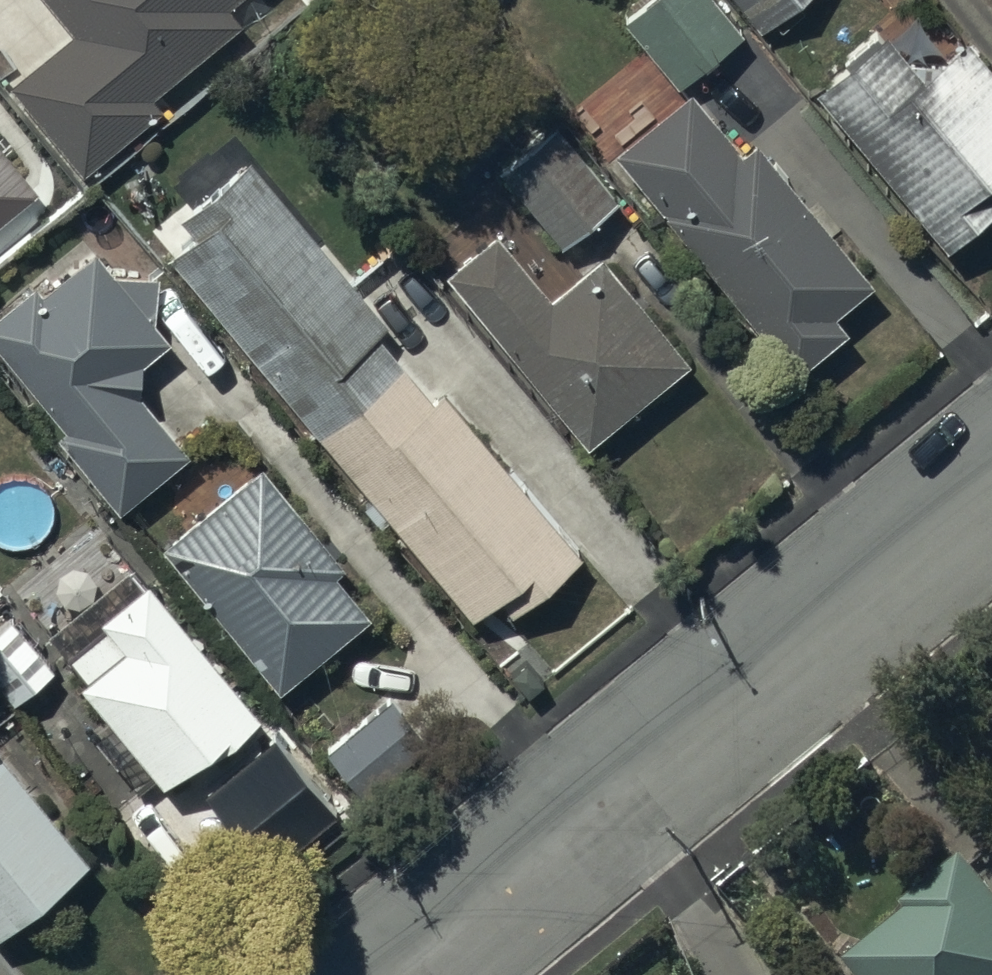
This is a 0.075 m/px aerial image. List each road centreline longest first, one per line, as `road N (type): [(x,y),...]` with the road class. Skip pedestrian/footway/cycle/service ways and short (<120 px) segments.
road 1 (unclassified): [(628,805),(991,504)]
road 2 (unclassified): [(420,974),(628,805)]
road 3 (residential): [(729,974),(628,805)]

